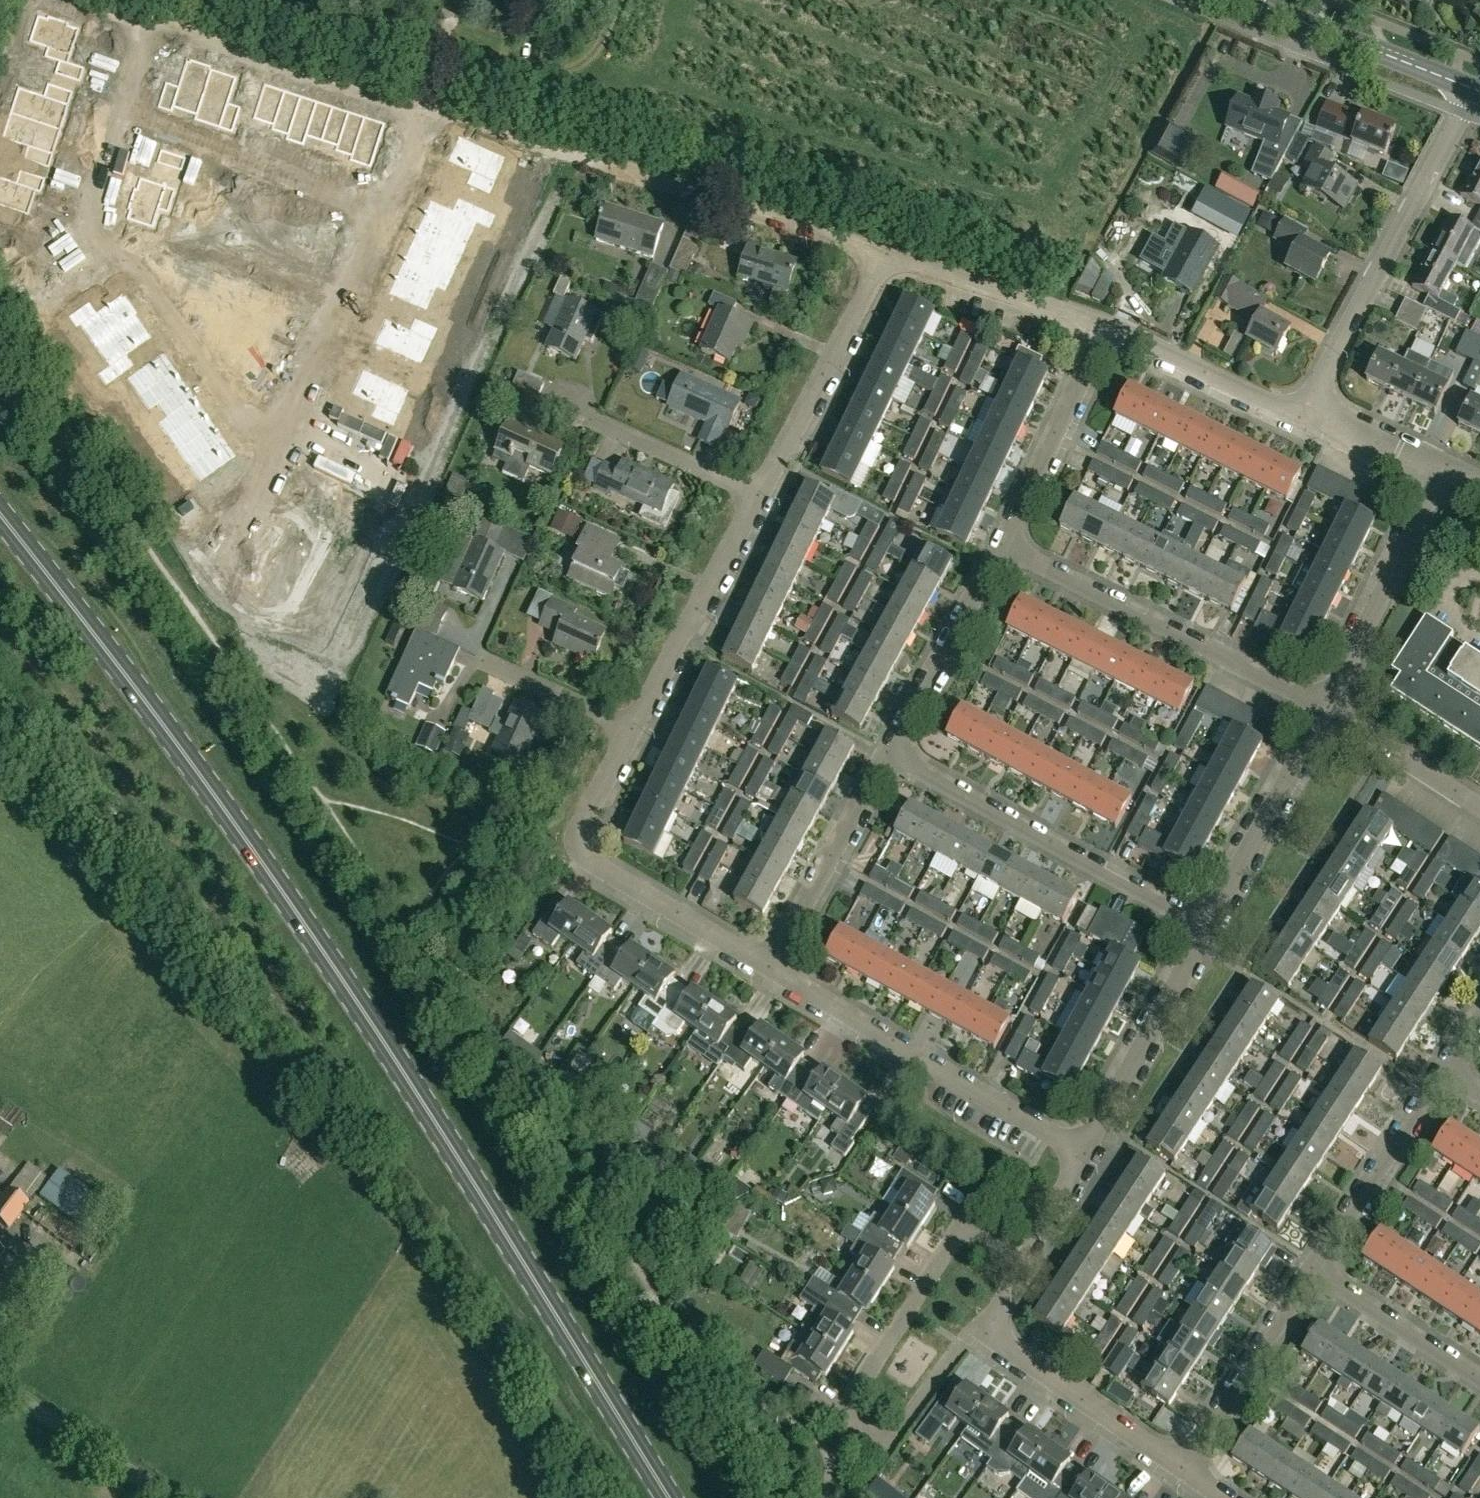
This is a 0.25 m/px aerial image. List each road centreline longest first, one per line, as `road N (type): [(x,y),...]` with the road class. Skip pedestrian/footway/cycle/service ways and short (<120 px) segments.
road 1 (primary): [(668,1497),(342,980),(137,690),(0,513)]
road 2 (unknown): [(453,115),(301,452),(65,223),(120,6)]
road 3 (residential): [(886,255),(101,0)]
road 4 (residential): [(1024,1263),(962,1227),(850,1413),(884,1438),(898,1434),(956,1346),(996,1323)]
road 5 (residential): [(1302,414),(1473,88)]
road 6 (residential): [(1085,1154),(768,968)]
road 7 (residential): [(888,751),(1207,931)]
road 8 (residential): [(1327,709),(1003,542)]
road 9 (residential): [(768,968),(580,850),(579,824),(633,727)]
road 10 (unknown): [(96,101),(407,217)]
road 11 (residential): [(756,494),(886,255)]
road 12 (residential): [(1327,709),(1445,466)]
road 13 (residential): [(633,727),(756,494)]
road 14 (residential): [(1085,1154),(1207,931)]
road 15 (residential): [(1207,931),(1327,709)]
road 16 (residential): [(888,751),(768,968)]
road 17 (tertiary): [(1473,88),(1248,0)]
road 18 (residential): [(1443,1070),(1311,1270)]
road 19 (residential): [(1003,542),(888,751)]
road 20 (residential): [(1180,1467),(1005,1347),(996,1323)]
road 21 (residential): [(1311,1270),(1180,1467)]
road 22 (residential): [(1105,330),(1003,542)]
road 23 (residential): [(1105,330),(886,255)]
road 24 (residential): [(1302,414),(1105,330)]
road 25 (unclassified): [(168,1497),(0,1384)]
road 26 (residential): [(1311,1270),(1479,1377)]
road 27 (residential): [(1479,808),(1327,709)]
road 28 (residential): [(633,727),(481,660)]
road 29 (residential): [(756,494),(604,427)]
road 30 (residential): [(1445,466),(1302,414)]
road 31 (residential): [(1024,1263),(1085,1154)]

